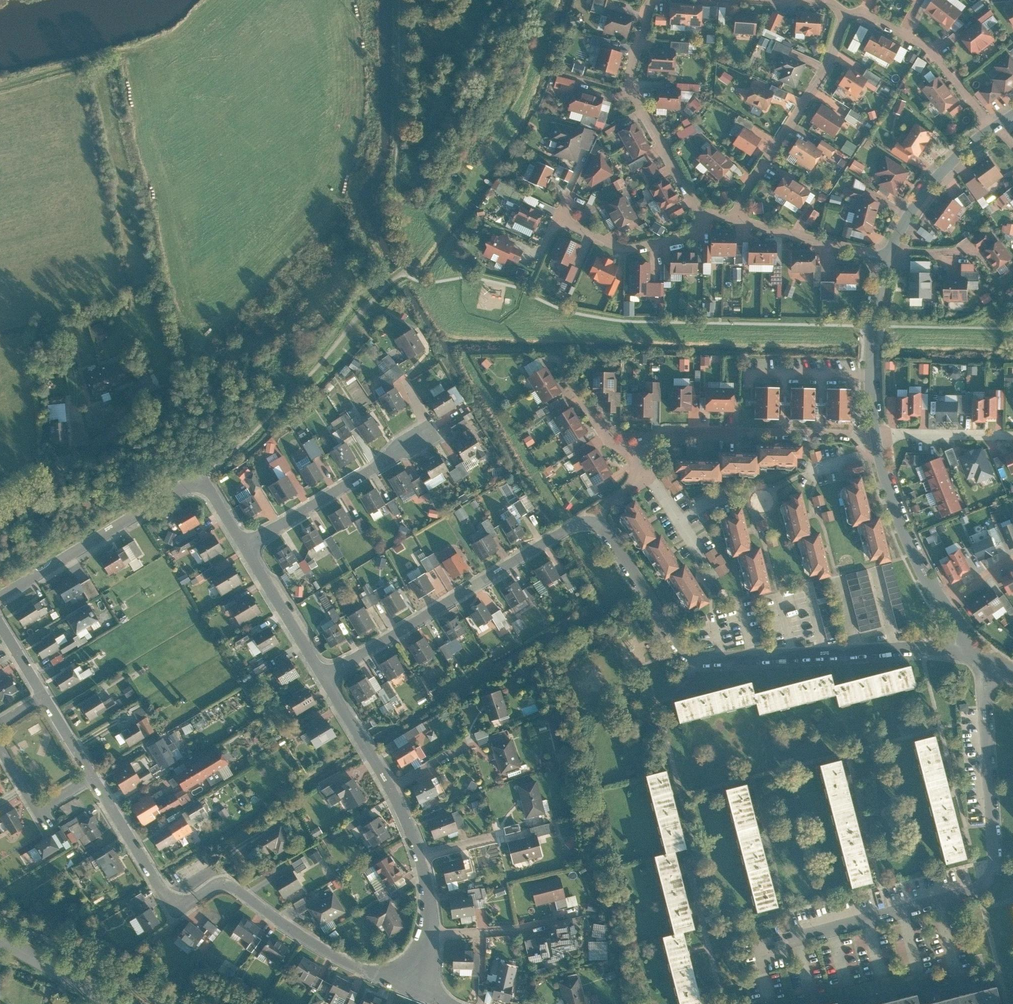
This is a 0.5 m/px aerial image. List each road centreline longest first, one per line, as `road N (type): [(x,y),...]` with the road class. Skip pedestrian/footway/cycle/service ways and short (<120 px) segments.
road 1 (residential): [(0,623),(180,909),(225,882),(325,950),(413,990)]
road 2 (residential): [(757,947),(939,902),(989,881),(983,663)]
road 3 (residential): [(965,654),(695,656),(676,642),(596,524)]
road 4 (residential): [(324,674),(419,857),(429,919),(413,990)]
road 5 (residential): [(245,549),(200,479),(0,599)]
road 6 (residential): [(596,524),(566,530),(324,674)]
road 7 (residential): [(632,457),(640,441),(669,433),(876,438)]
road 8 (residential): [(652,0),(632,88),(693,203),(708,213)]
road 9 (residential): [(734,219),(821,78),(845,11)]
road 10 (residential): [(245,549),(426,437)]
road 11 (residential): [(993,129),(929,49),(845,11)]
road 12 (residential): [(947,607),(902,527),(876,438)]
road 13 (residential): [(875,432),(874,326),(888,257)]
road 14 (residential): [(556,220),(636,248),(693,233),(708,213)]
road 15 (residential): [(890,251),(935,182),(993,129)]
road 16 (residential): [(734,219),(888,257)]
road 17 (residential): [(324,674),(245,549)]
road 18 (residential): [(875,432),(1012,434)]
road 19 (tertiary): [(115,1003),(0,938)]
road 20 (residential): [(632,457),(612,445),(566,377),(562,351)]

